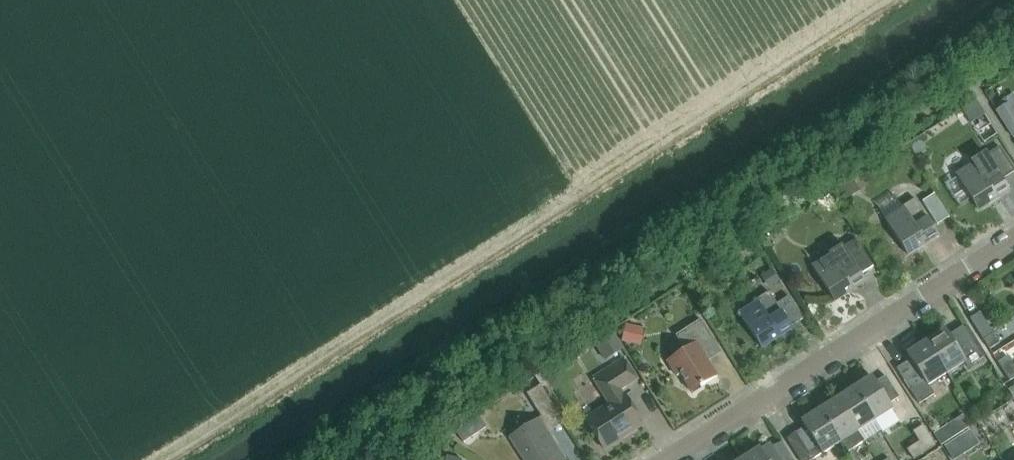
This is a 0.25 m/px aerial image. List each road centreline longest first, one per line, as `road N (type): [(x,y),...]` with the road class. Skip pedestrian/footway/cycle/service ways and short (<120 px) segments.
road 1 (residential): [(664,459),(1013,237)]

